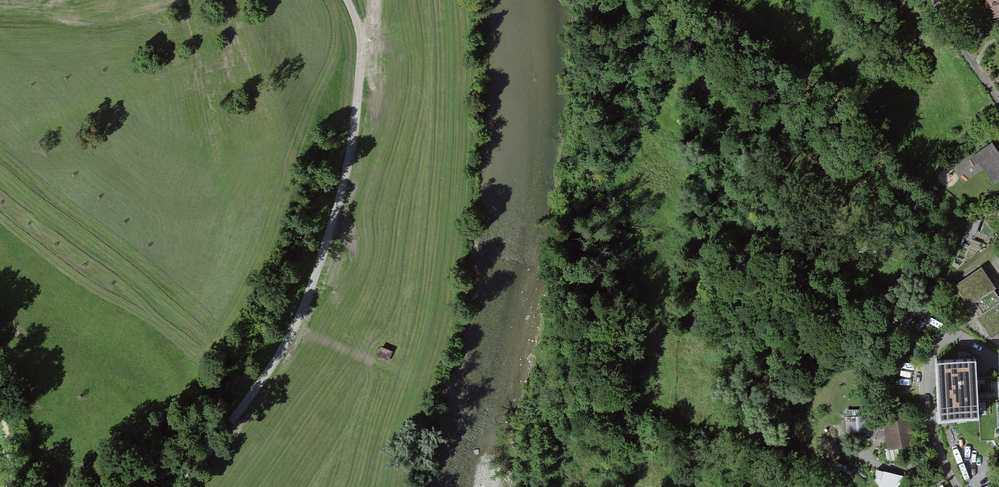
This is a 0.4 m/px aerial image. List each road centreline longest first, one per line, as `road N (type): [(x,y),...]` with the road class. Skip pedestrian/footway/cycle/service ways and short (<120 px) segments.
road 1 (track): [(347,0),(361,29),(362,78),(312,296),(282,353),(183,486)]
road 2 (track): [(173,0),(83,19),(0,14)]

